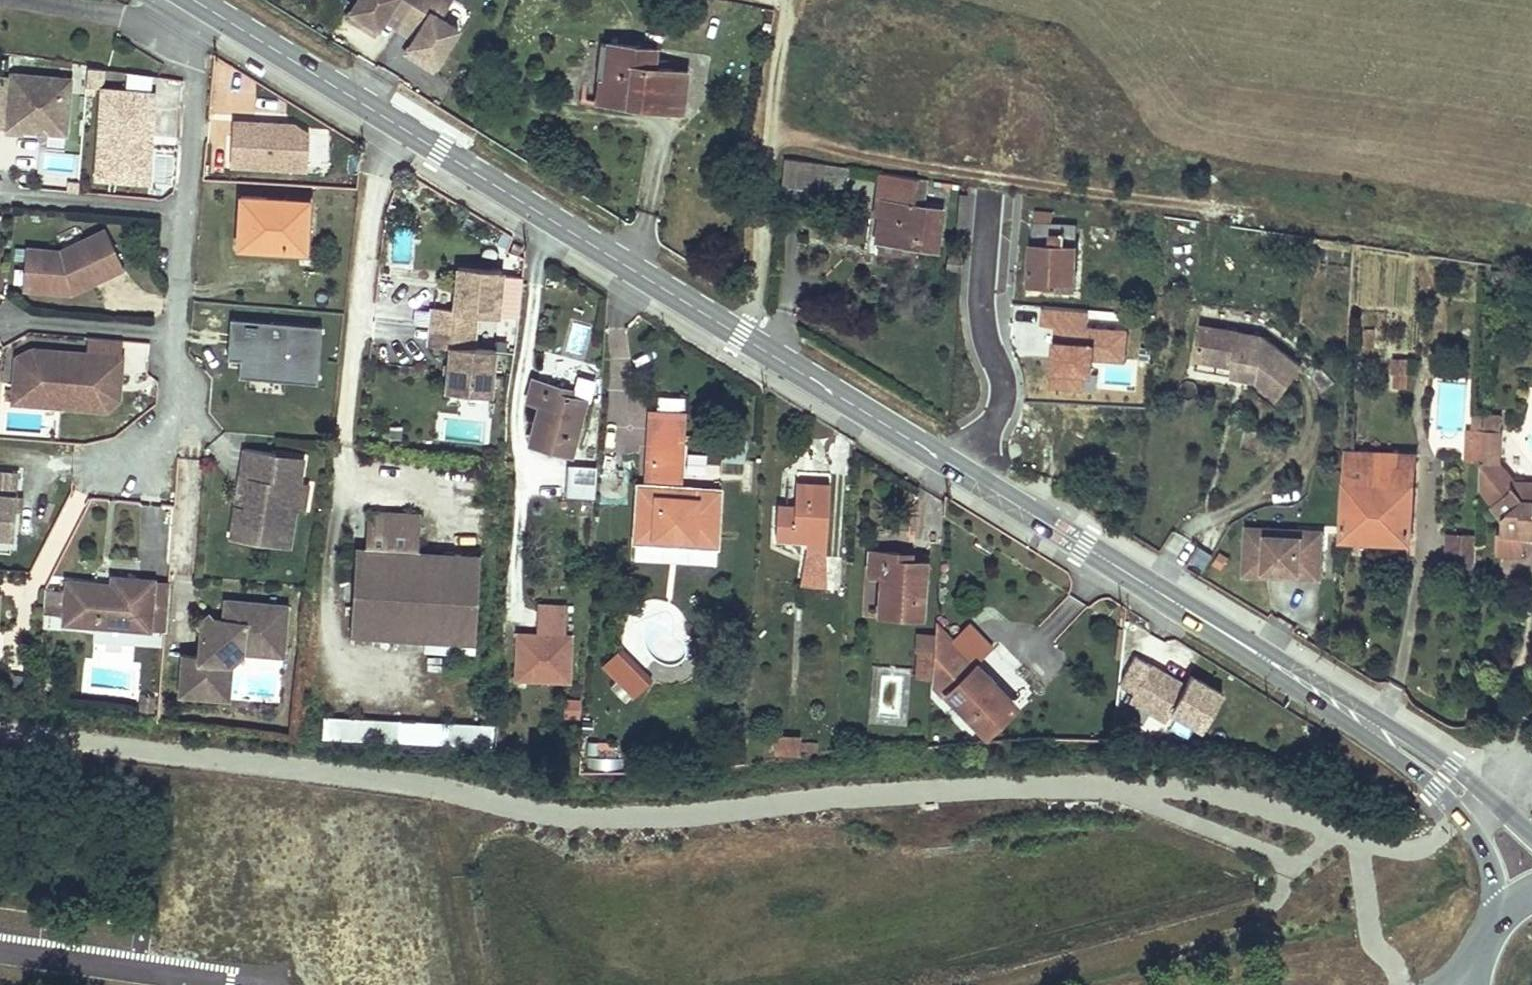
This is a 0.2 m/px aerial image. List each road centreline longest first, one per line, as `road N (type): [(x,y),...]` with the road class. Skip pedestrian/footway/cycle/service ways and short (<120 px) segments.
road 1 (secondary): [(193,0),(1315,690)]
road 2 (secondary): [(1315,690),(1435,788),(1478,838),(1491,868),(1490,928)]
road 3 (secondary): [(1531,836),(1451,767),(1315,690)]

